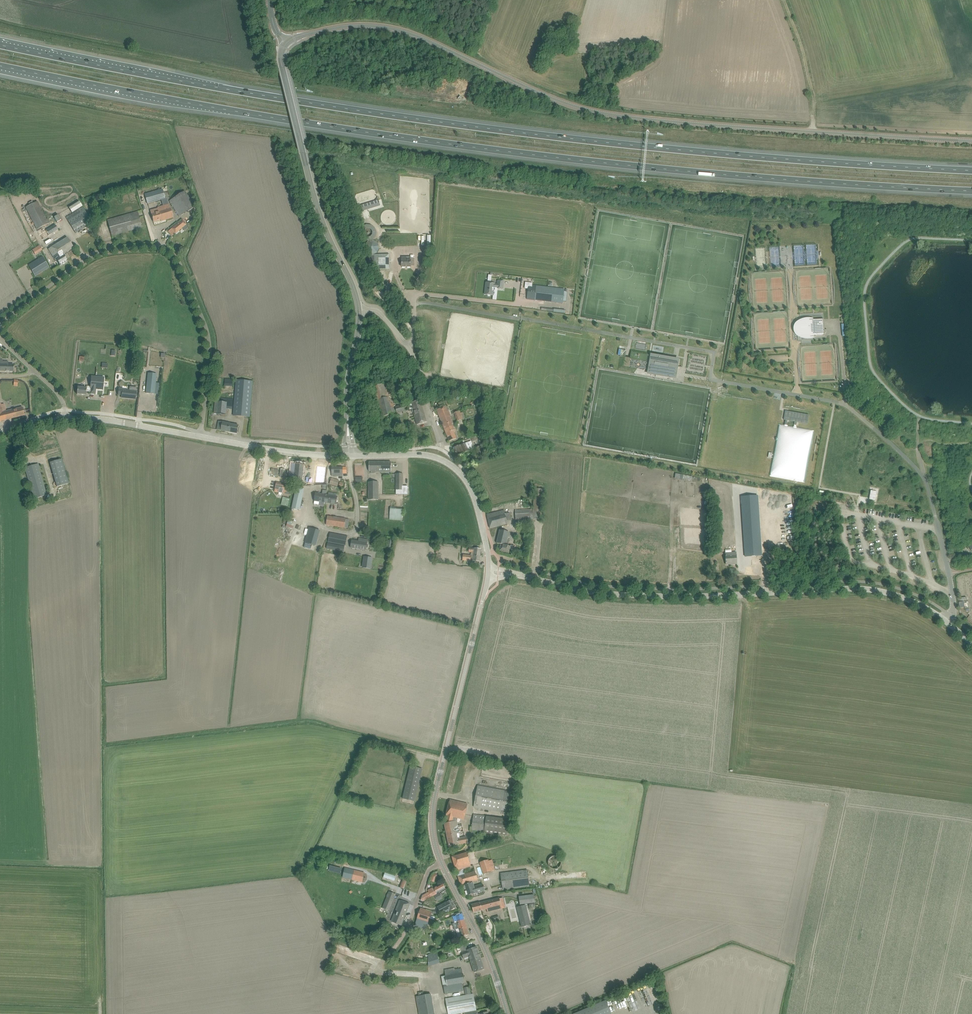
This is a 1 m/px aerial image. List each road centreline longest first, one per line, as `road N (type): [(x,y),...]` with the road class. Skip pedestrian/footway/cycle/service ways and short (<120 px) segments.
road 1 (motorway): [(0,66),(259,116),(567,160),(971,191)]
road 2 (motorway): [(971,168),(446,122),(0,45)]
road 3 (secondary): [(971,141),(606,115),(387,28),(339,28),(286,43)]
road 4 (residential): [(946,622),(868,589),(611,594),(519,575)]
road 5 (secondary): [(441,862),(434,802),(488,577)]
road 6 (secondary): [(359,311),(312,191),(281,65),(286,43)]
road 7 (unclassified): [(200,437),(208,335),(176,257),(152,246)]
road 8 (secondary): [(489,567),(473,495),(452,467),(421,455),(354,456)]
road 9 (unclassified): [(0,324),(90,256),(152,246)]
road 10 (secondary): [(507,1013),(441,862)]
road 11 (tertiary): [(343,456),(200,437)]
road 12 (residential): [(385,319),(419,369),(439,449)]
road 13 (tertiary): [(200,437),(65,419)]
road 14 (track): [(812,132),(805,60),(784,0)]
road 15 (residential): [(306,512),(324,528),(355,535),(350,456)]

